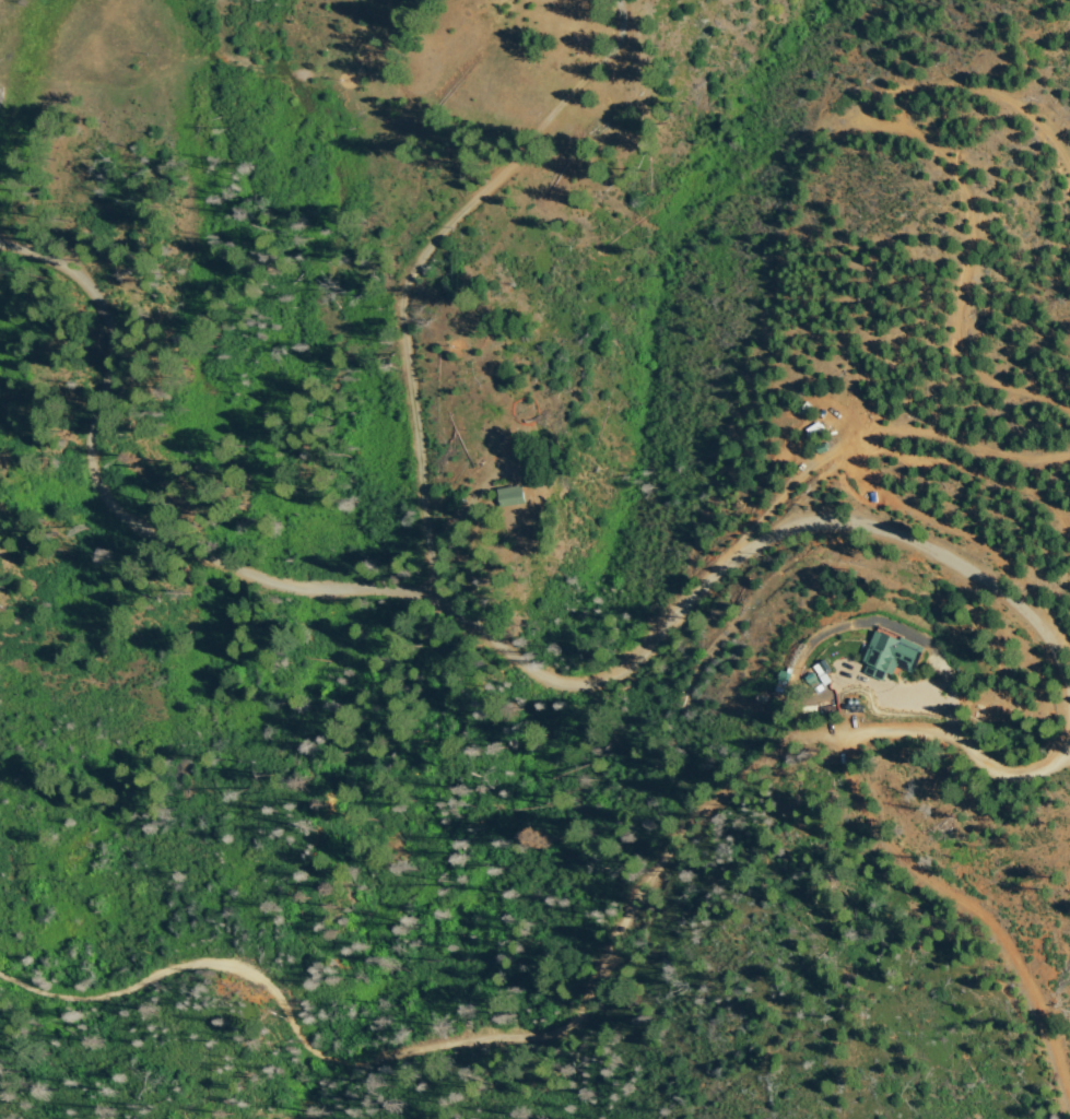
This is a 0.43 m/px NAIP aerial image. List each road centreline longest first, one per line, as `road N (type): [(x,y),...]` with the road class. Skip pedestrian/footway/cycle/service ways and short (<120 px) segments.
road 1 (residential): [(1069,754),(1044,775),(999,784),(962,765),(937,700),(901,710),(846,684),(830,692),(667,851),(592,999),(573,1023),(553,1030),(324,1051),(309,1044),(268,983),(239,969),(185,967),(93,988),(51,986),(0,969)]
road 2 (residential): [(420,604),(528,696),(577,708),(610,686),(751,547),(800,530),(845,530),(910,547),(981,587),(1069,690)]
road 3 (track): [(1069,419),(969,397),(943,375),(963,250),(952,191),(924,154),(854,134),(851,120),(892,96),(939,93),(989,106),(1036,152),(1055,204),(1069,219)]
road 4 (residential): [(0,273),(64,272),(113,334),(72,471),(80,505),(116,543),(256,600),(420,604)]
road 5 (track): [(420,604),(398,315),(411,278),(595,73),(560,0)]
road 6 (track): [(1037,645),(1048,627),(1045,614),(989,557),(879,510),(847,475),(845,456),(880,446),(1023,468),(1069,459)]
road 7 (track): [(787,739),(846,767),(880,831),(1007,937),(1044,1006),(1069,1095)]

